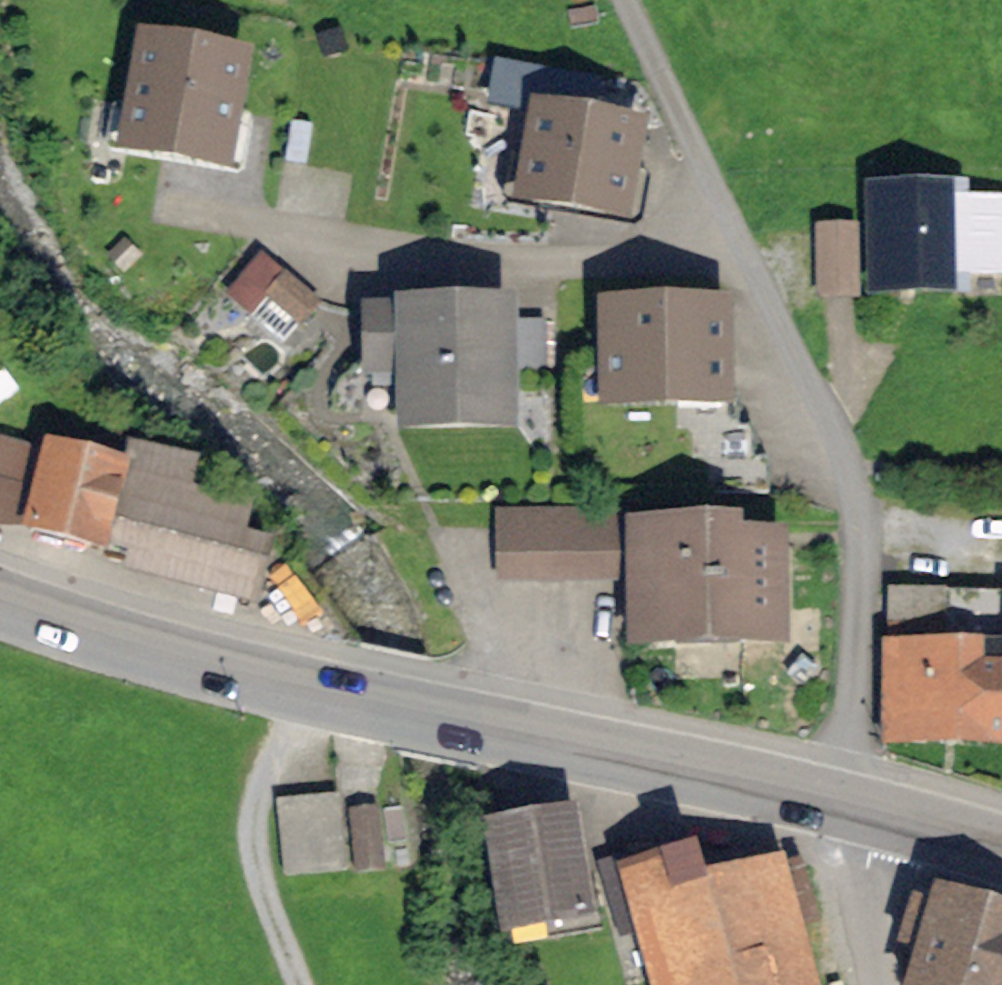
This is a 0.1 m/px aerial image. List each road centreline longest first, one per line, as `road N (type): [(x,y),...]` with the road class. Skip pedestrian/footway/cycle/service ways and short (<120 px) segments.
road 1 (primary): [(0,602),(296,689),(843,803)]
road 2 (residential): [(879,984),(843,803)]
road 3 (primary): [(843,803),(1001,853)]

